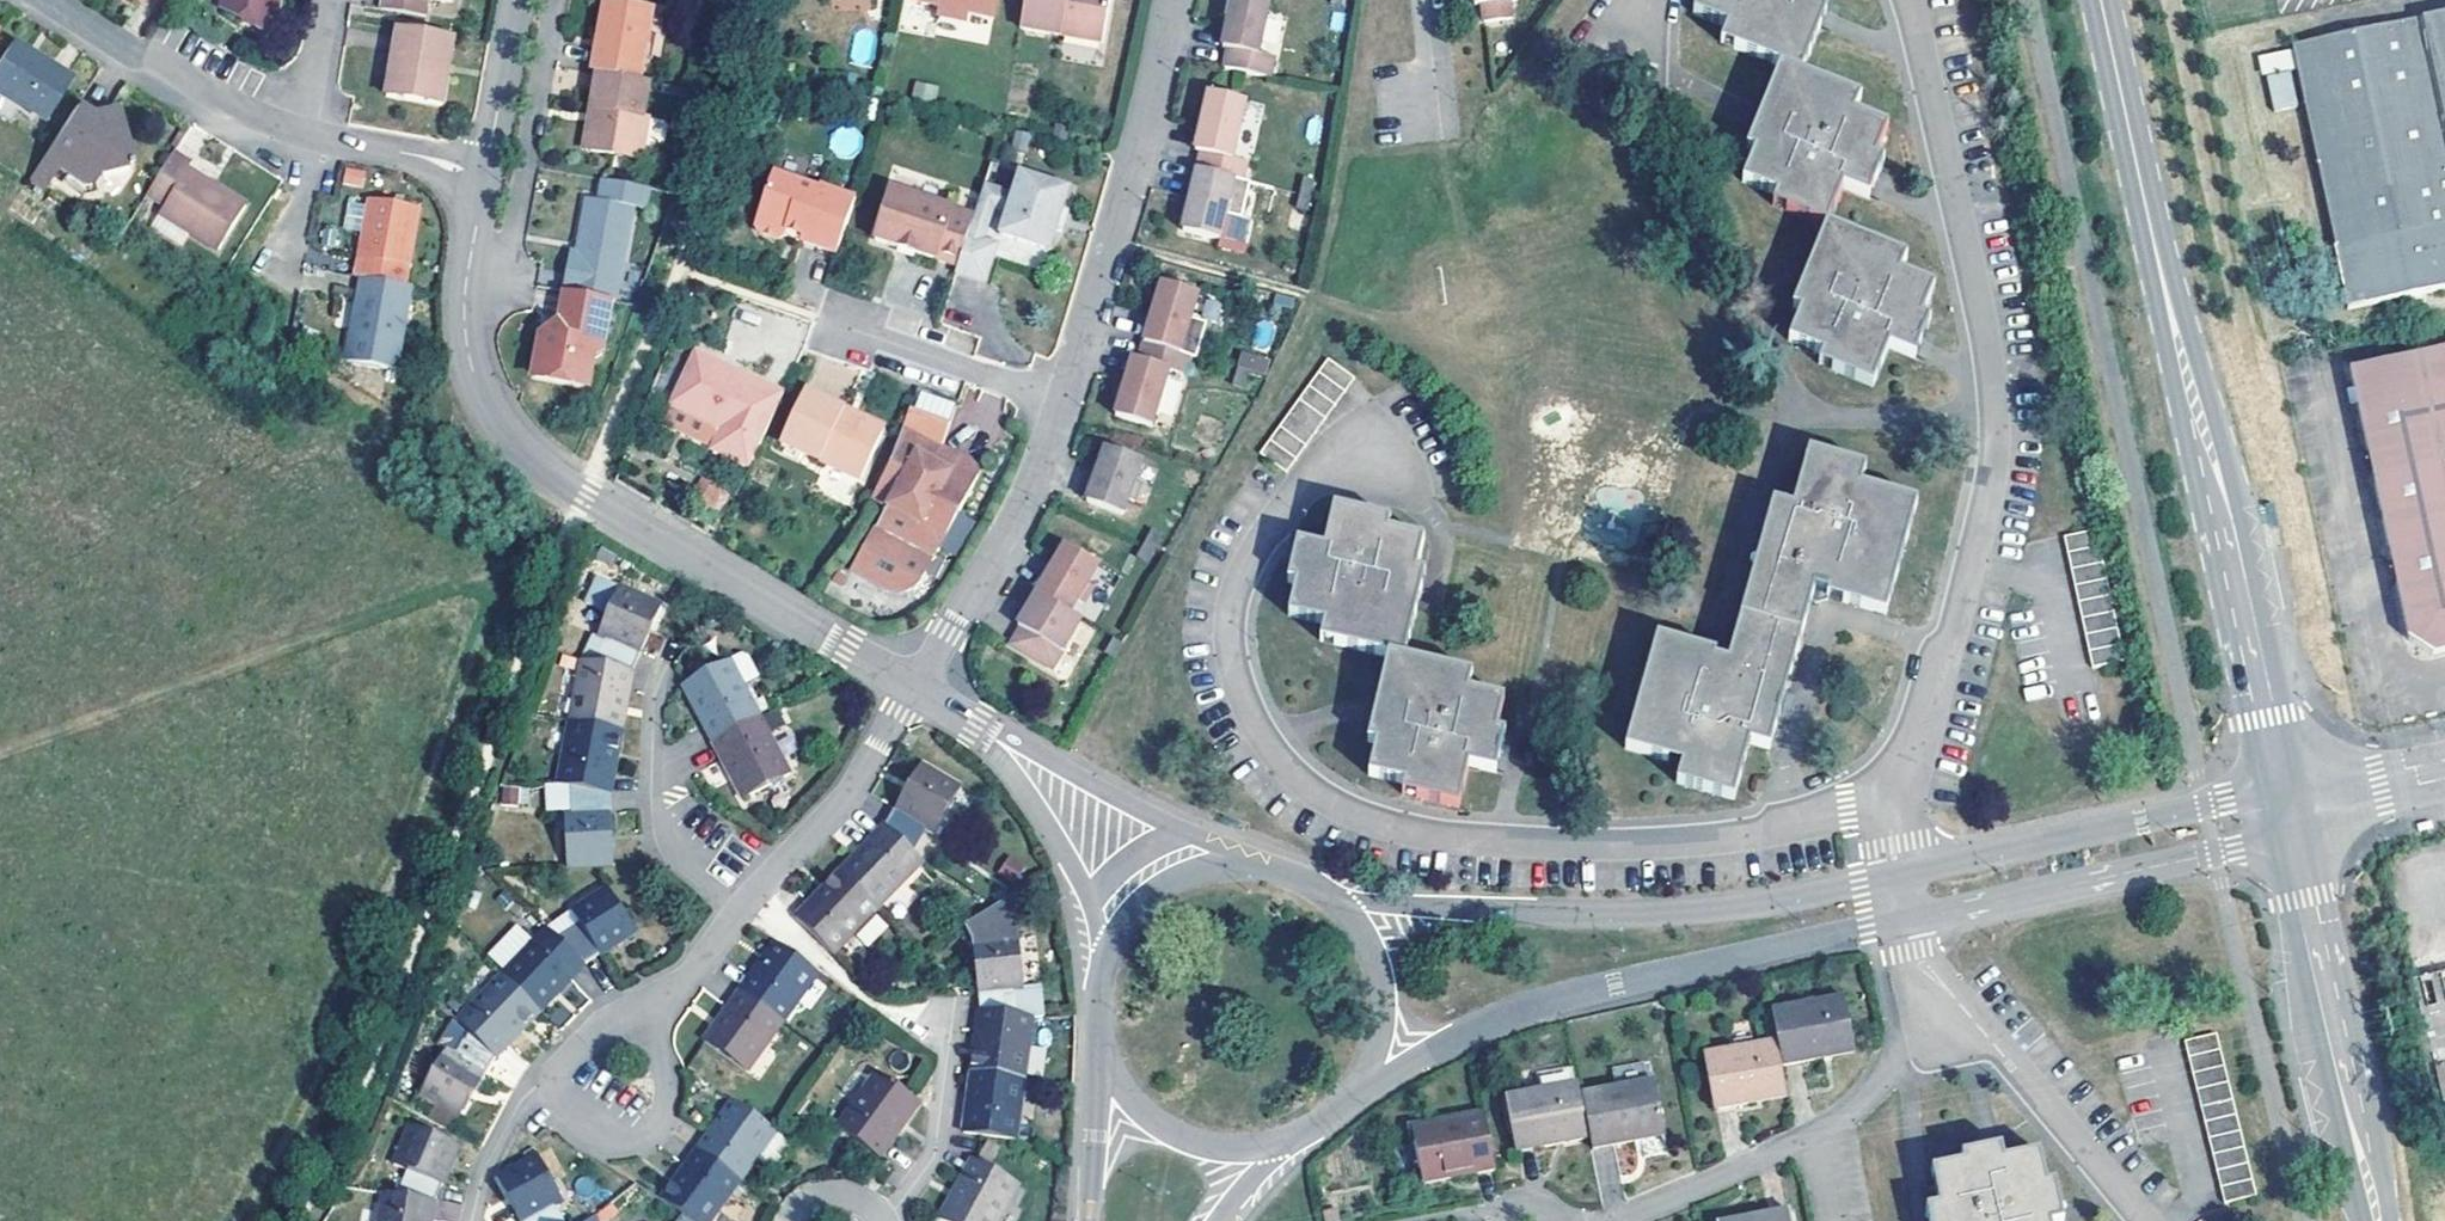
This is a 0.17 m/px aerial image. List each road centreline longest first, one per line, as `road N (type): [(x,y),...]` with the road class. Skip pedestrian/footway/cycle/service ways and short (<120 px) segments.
road 1 (residential): [(1374,450),(1295,500),(1262,538),(1236,590),(1232,645),(1248,703),(1290,770),(1322,795),(1376,820),(1444,835),(1640,844),(1788,826),(1887,796)]
road 2 (tertiary): [(2278,816),(2101,0)]
road 3 (residential): [(1887,796),(1915,745),(1965,582),(1992,451),(1987,364),(1903,0)]
road 4 (residential): [(916,689),(541,468),(505,432),(477,387),(462,322),(485,171)]
road 5 (tertiary): [(1357,1087),(1514,1012),(1838,930),(1864,903)]
road 6 (tertiary): [(1864,903),(1824,893),(1659,915),(1337,904)]
road 7 (tertiary): [(2375,1220),(2278,816)]
road 8 (residential): [(1062,399),(1171,0)]
road 9 (residential): [(1958,1002),(1847,1115),(1617,1220)]
road 10 (tertiary): [(2278,816),(2226,800),(1932,867),(1914,893)]
road 11 (tertiary): [(1914,893),(1942,912),(2235,847),(2278,816)]
road 12 (residential): [(916,689),(1012,526),(1062,399)]
road 13 (residential): [(1265,868),(991,736)]
road 14 (residential): [(739,915),(850,796),(916,689)]
road 15 (residential): [(1958,1002),(2143,1220)]
road 16 (residential): [(739,915),(658,846),(652,768),(656,696),(665,670)]
road 17 (residential): [(52,0),(214,103),(299,132)]
road 18 (residential): [(991,736),(1082,883),(1107,952)]
road 19 (residential): [(634,1035),(668,1069),(669,1102),(652,1129),(622,1142),(590,1136),(567,1114),(560,1082)]
road 20 (residential): [(1062,399),(850,328)]
road 21 (residential): [(885,1219),(934,1157),(950,1040),(939,1026)]
road 22 (tertiary): [(1105,1058),(1147,1117),(1175,1135),(1226,1149),(1279,1144)]
road 23 (tertiary): [(1357,1087),(1378,1042),(1381,992),(1367,944),(1337,904)]
road 24 (tertiary): [(1265,868),(1205,869),(1164,886),(1130,915),(1107,952)]
road 25 (residential): [(299,132),(485,171)]
road 26 (residential): [(560,1082),(539,1085),(522,1102),(483,1173),(472,1220)]
road 27 (residential): [(485,171),(517,0)]
road 28 (residential): [(2278,816),(2444,778)]
road 29 (tertiary): [(1105,1058),(1089,1220)]
road 30 (residential): [(634,1035),(692,980),(739,915)]
road 31 (residential): [(299,132),(324,0)]
road 32 (residential): [(1903,895),(1917,960),(1958,1002)]

